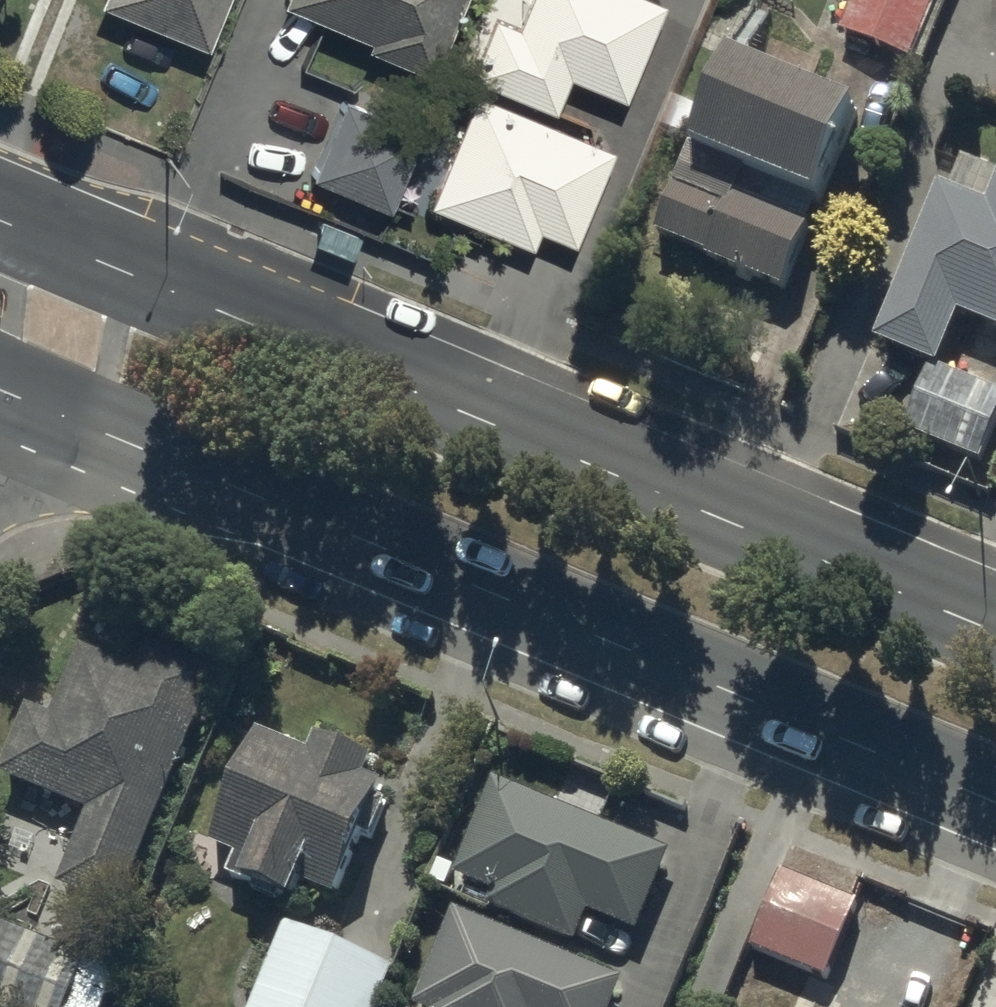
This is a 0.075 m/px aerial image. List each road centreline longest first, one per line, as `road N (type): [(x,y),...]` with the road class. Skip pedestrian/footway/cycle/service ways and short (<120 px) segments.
road 1 (trunk): [(995,802),(0,391)]
road 2 (trunk): [(0,221),(995,632)]

